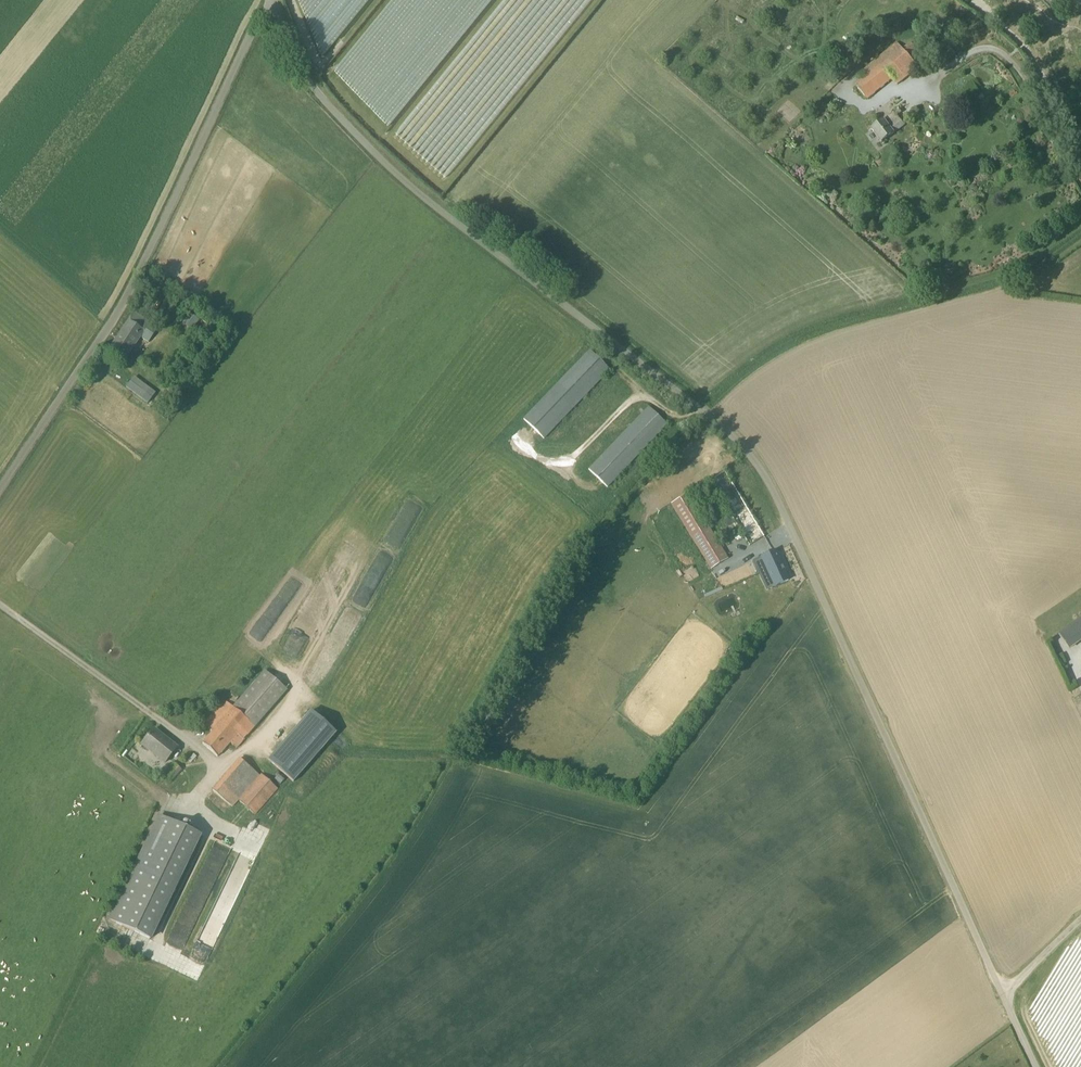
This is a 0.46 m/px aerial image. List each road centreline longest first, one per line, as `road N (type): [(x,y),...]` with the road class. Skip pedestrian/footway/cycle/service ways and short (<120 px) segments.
road 1 (unclassified): [(1003,995),(756,463),(337,117),(303,72),(275,0)]
road 2 (unclassified): [(0,484),(149,254),(272,0)]

